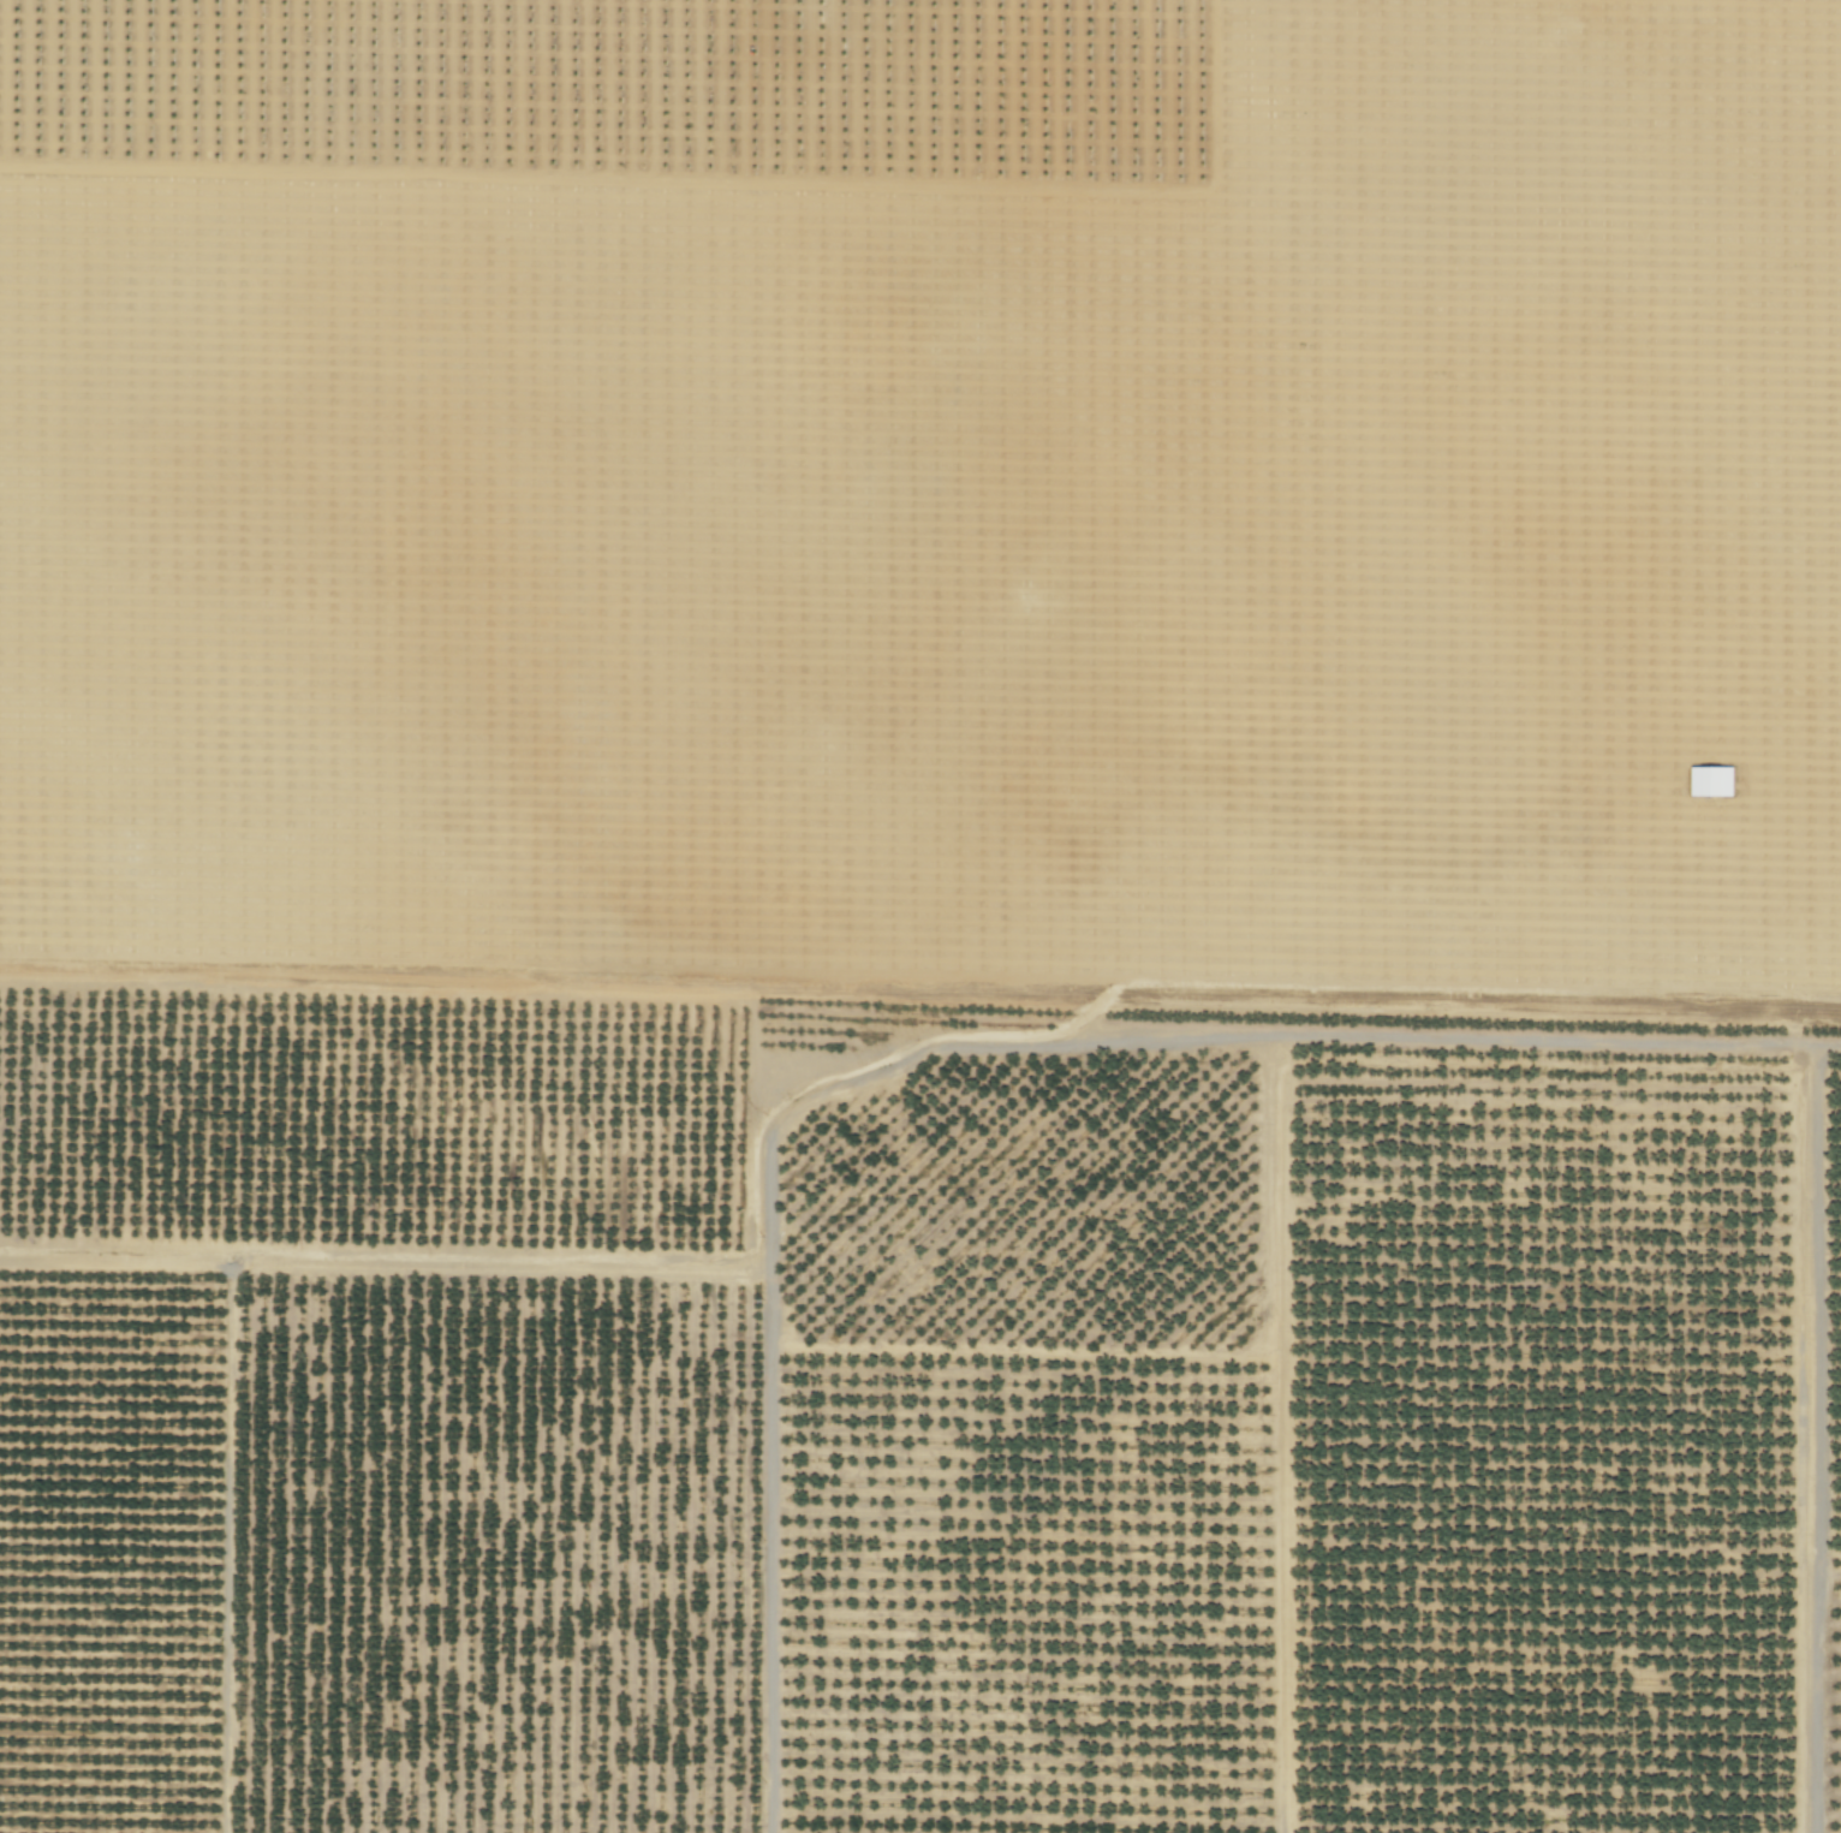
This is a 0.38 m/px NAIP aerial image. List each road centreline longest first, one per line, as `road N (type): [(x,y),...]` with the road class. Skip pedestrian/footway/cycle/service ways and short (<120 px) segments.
road 1 (residential): [(1811,1832),(1811,1064)]

